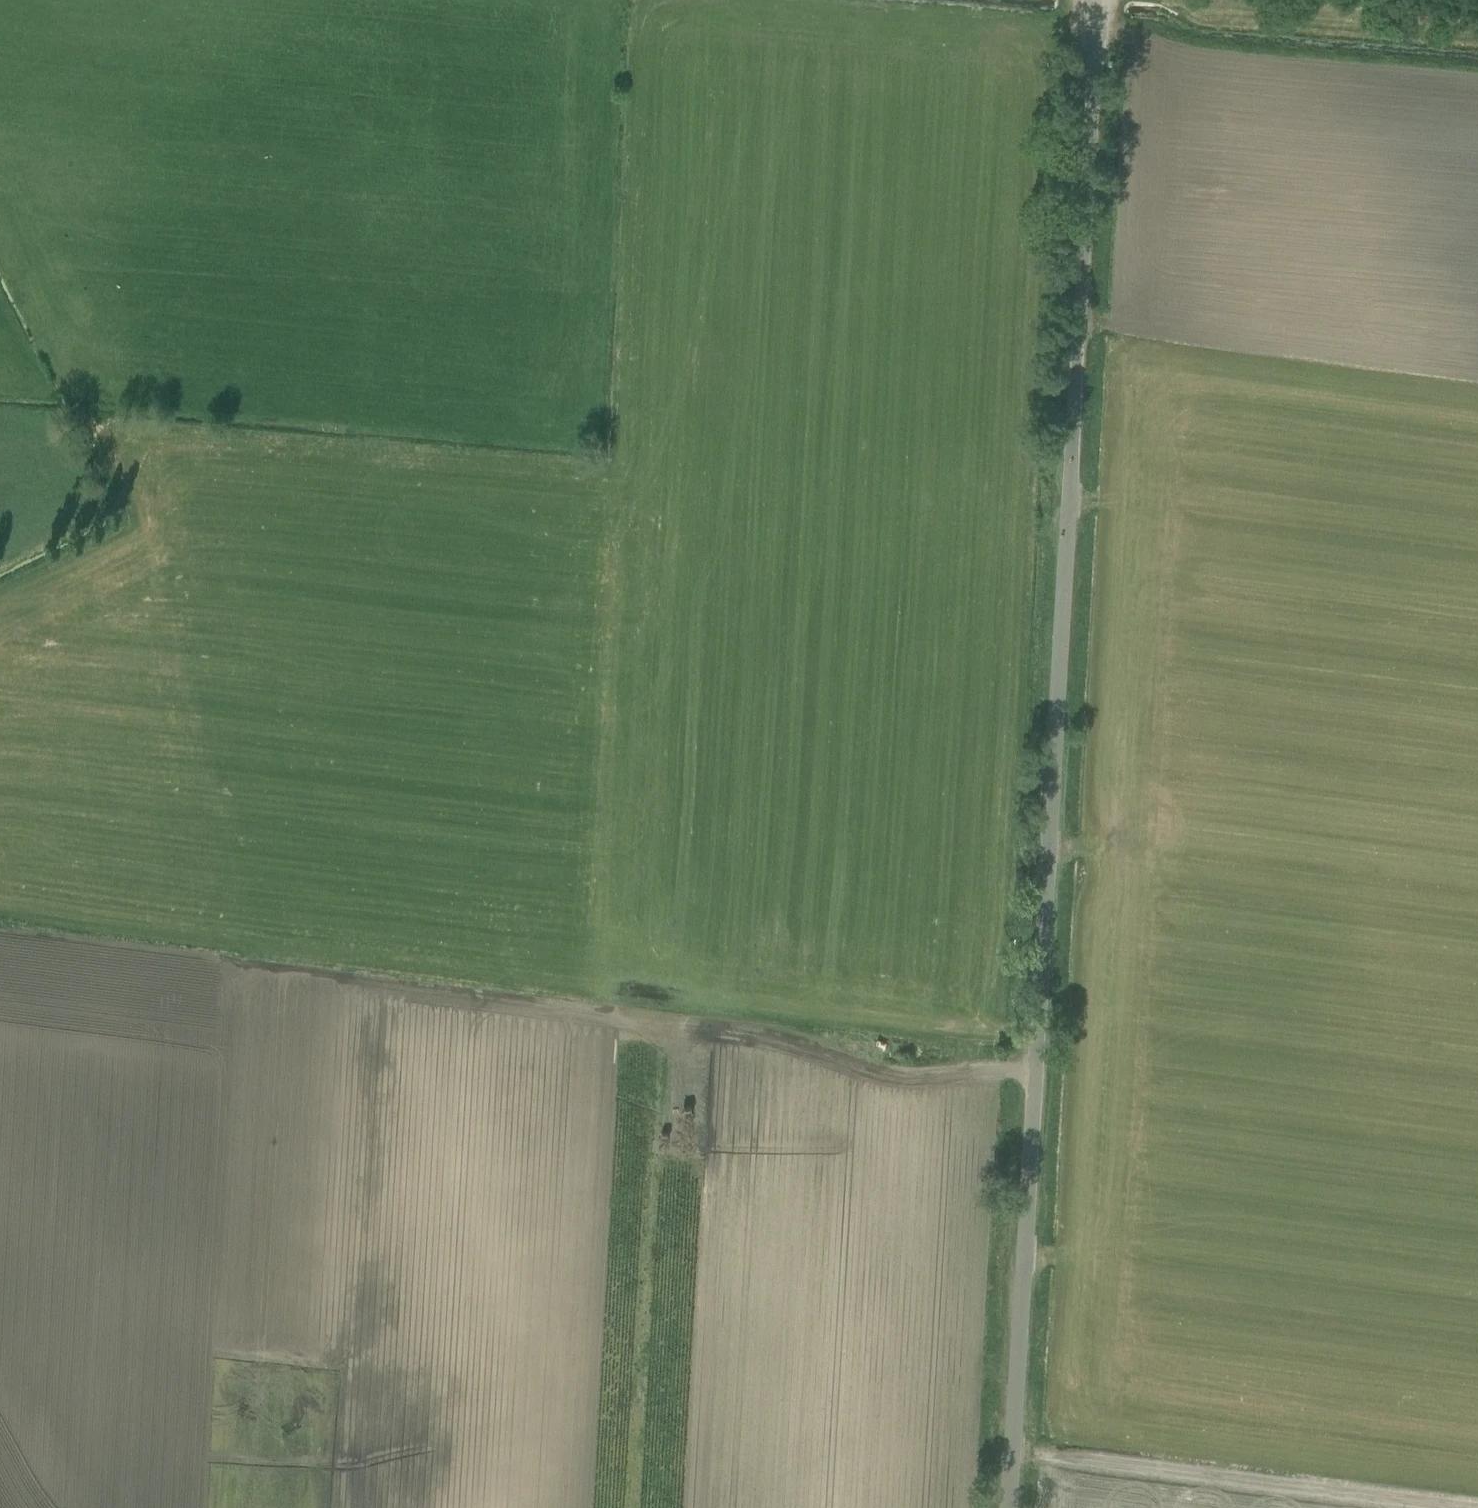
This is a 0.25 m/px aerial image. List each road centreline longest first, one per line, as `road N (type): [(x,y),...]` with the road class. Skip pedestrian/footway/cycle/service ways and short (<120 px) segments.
road 1 (unclassified): [(995,1507),(1084,0)]
road 2 (track): [(1477,30),(1112,0)]

